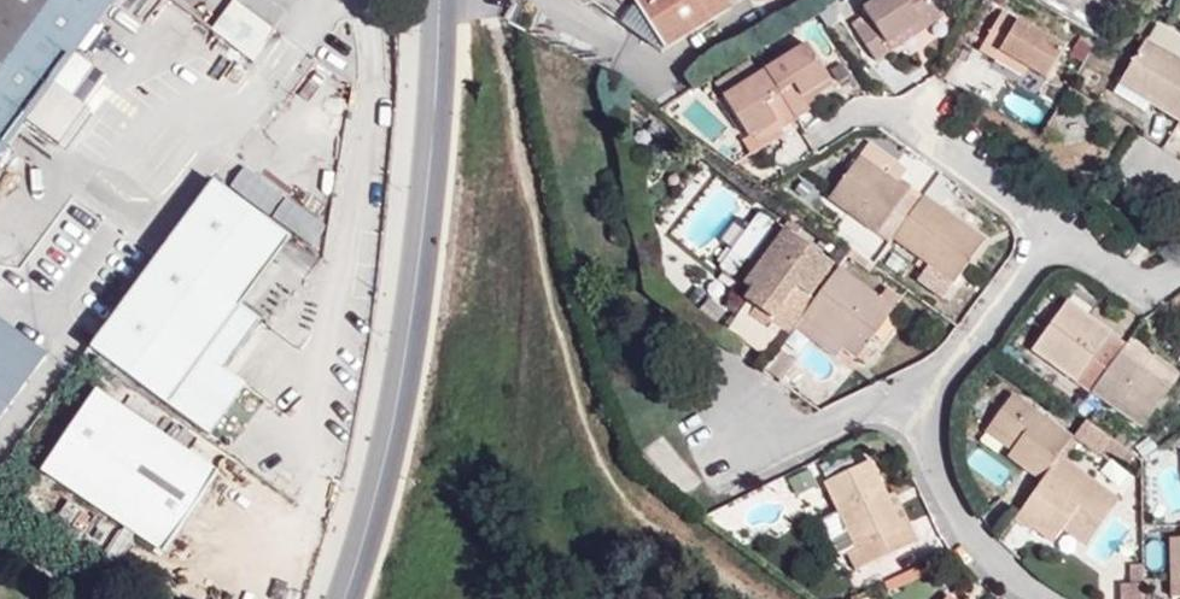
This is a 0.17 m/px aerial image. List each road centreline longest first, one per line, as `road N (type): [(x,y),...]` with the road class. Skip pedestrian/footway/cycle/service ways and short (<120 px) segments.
road 1 (primary): [(340,598),(391,446),(417,292),(434,151),(439,0)]
road 2 (residential): [(817,134),(856,113),(883,111),(922,131),(1053,228)]
road 3 (residential): [(926,409),(933,463),(954,515),(976,546),(1042,598)]
road 4 (residential): [(1053,228),(936,376),(926,409)]
road 5 (residential): [(726,390),(795,426),(837,423),(884,404),(926,409)]
road 6 (residential): [(1053,228),(1134,283),(1179,268)]

